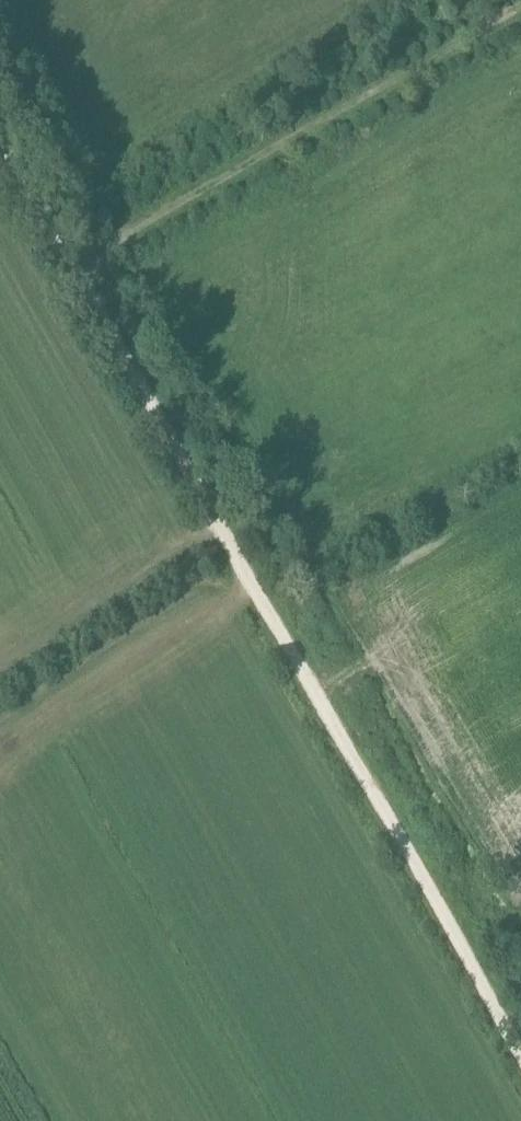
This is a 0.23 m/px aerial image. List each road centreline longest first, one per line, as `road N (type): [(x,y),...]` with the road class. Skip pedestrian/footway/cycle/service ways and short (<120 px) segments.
road 1 (track): [(520,1050),(73,266)]
road 2 (track): [(73,266),(517,0)]
road 3 (track): [(218,522),(0,672)]
road 4 (track): [(73,266),(0,138)]

